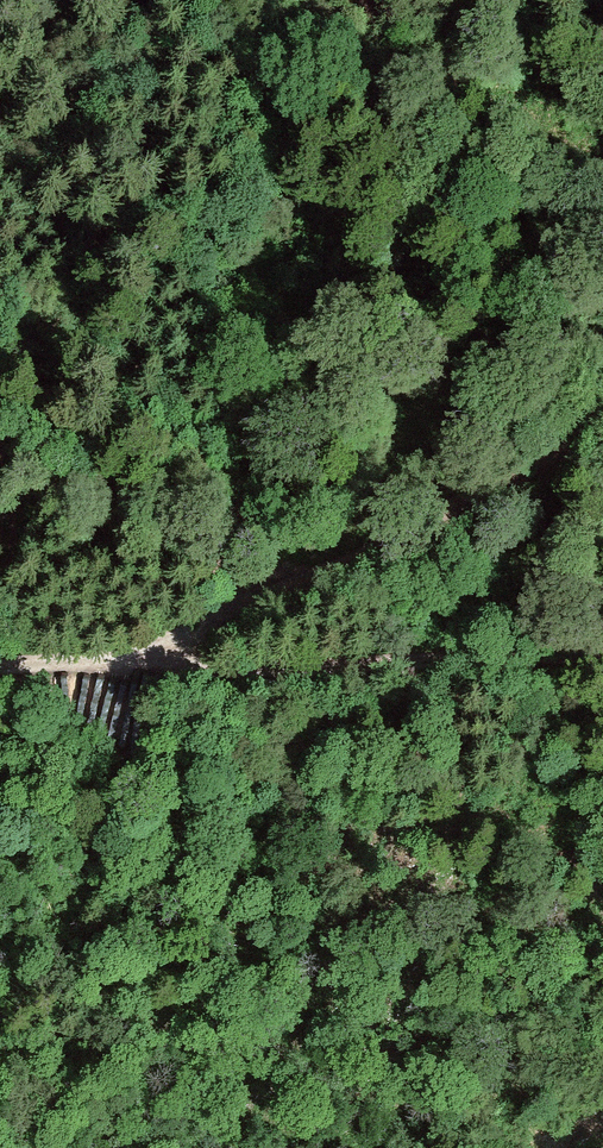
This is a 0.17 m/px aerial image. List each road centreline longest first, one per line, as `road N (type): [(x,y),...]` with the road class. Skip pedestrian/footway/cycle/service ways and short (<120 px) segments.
road 1 (track): [(236,609),(231,541),(240,511),(266,459),(366,348),(415,260),(430,205),(418,140),(397,97),(327,0)]
road 2 (track): [(145,664),(191,630),(389,544),(533,459),(602,405)]
road 3 (track): [(602,658),(145,664)]
road 4 (track): [(145,664),(0,670)]

